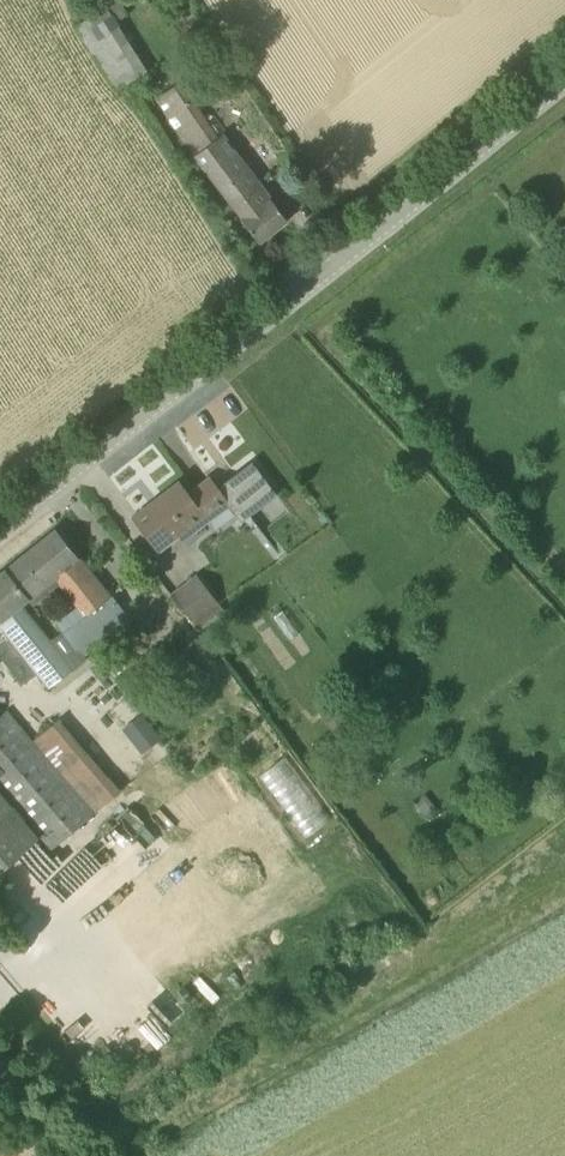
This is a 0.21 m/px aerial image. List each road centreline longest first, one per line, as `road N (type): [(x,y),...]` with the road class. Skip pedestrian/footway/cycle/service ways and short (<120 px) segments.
road 1 (unclassified): [(0,528),(564,79)]

